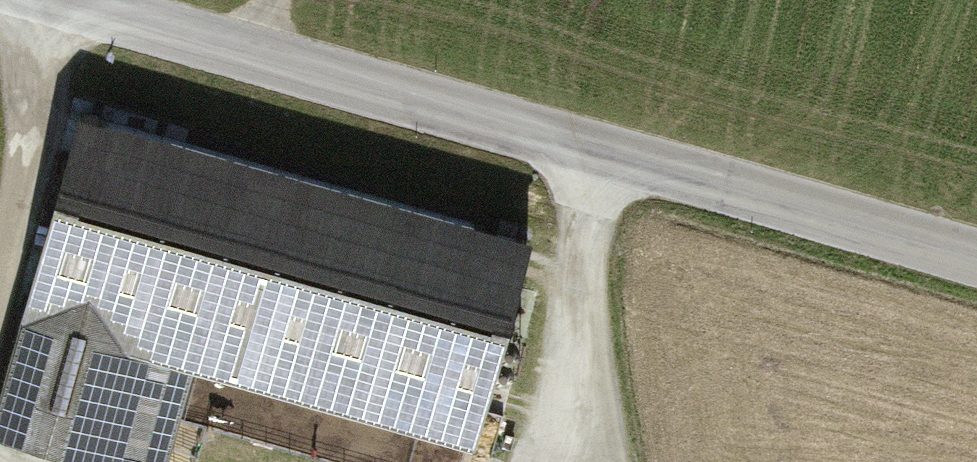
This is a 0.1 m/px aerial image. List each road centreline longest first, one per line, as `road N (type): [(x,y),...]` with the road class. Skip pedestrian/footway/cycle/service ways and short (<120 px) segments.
road 1 (tertiary): [(53,0),(976,251)]
road 2 (track): [(611,146),(596,217),(628,461)]
road 3 (track): [(0,241),(63,3)]

